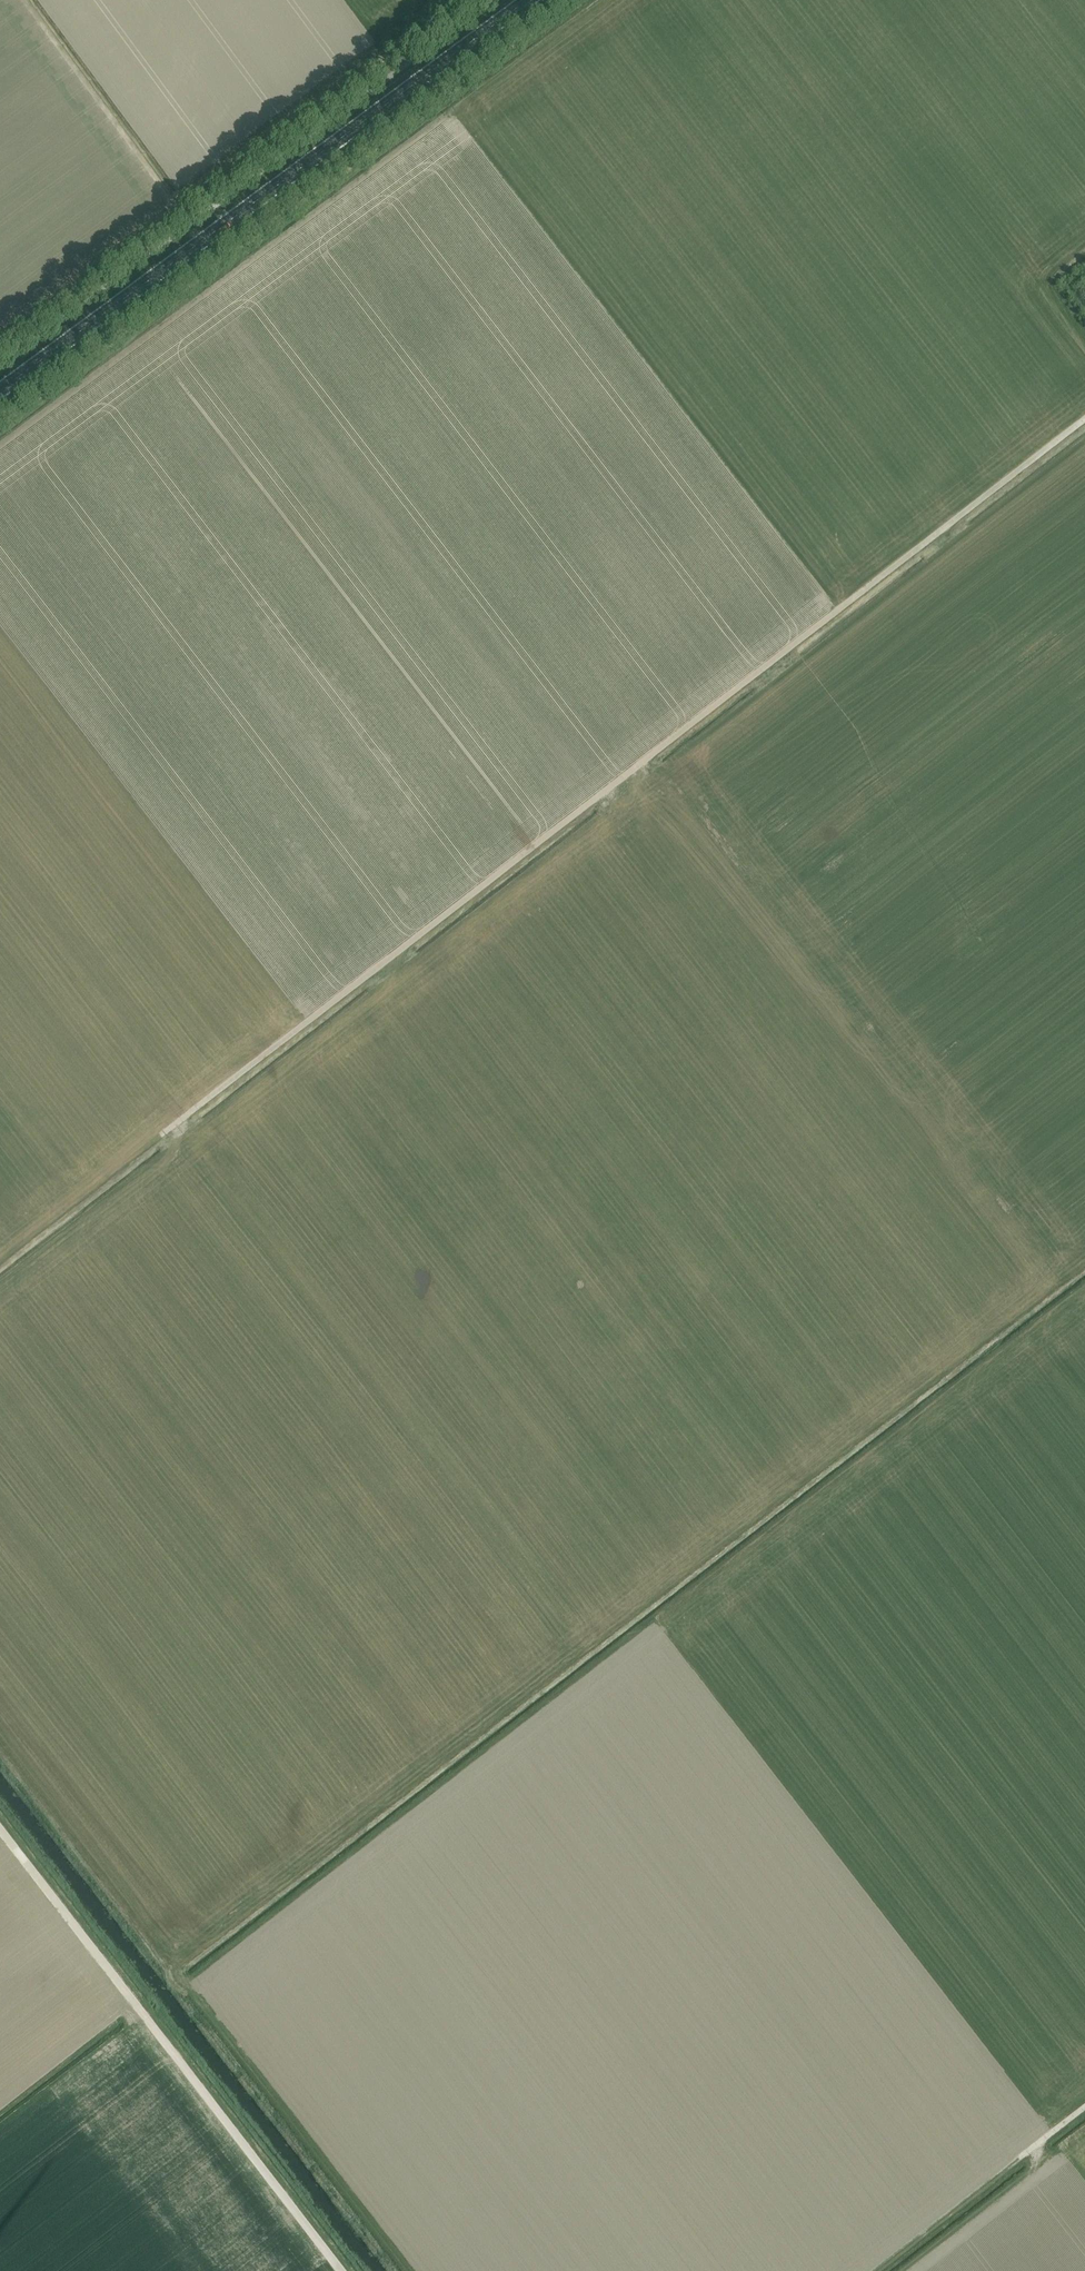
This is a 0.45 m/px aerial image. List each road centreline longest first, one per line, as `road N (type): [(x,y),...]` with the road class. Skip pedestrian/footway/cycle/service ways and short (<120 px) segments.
road 1 (secondary): [(0,402),(535,0)]
road 2 (track): [(341,2270),(0,1833)]

